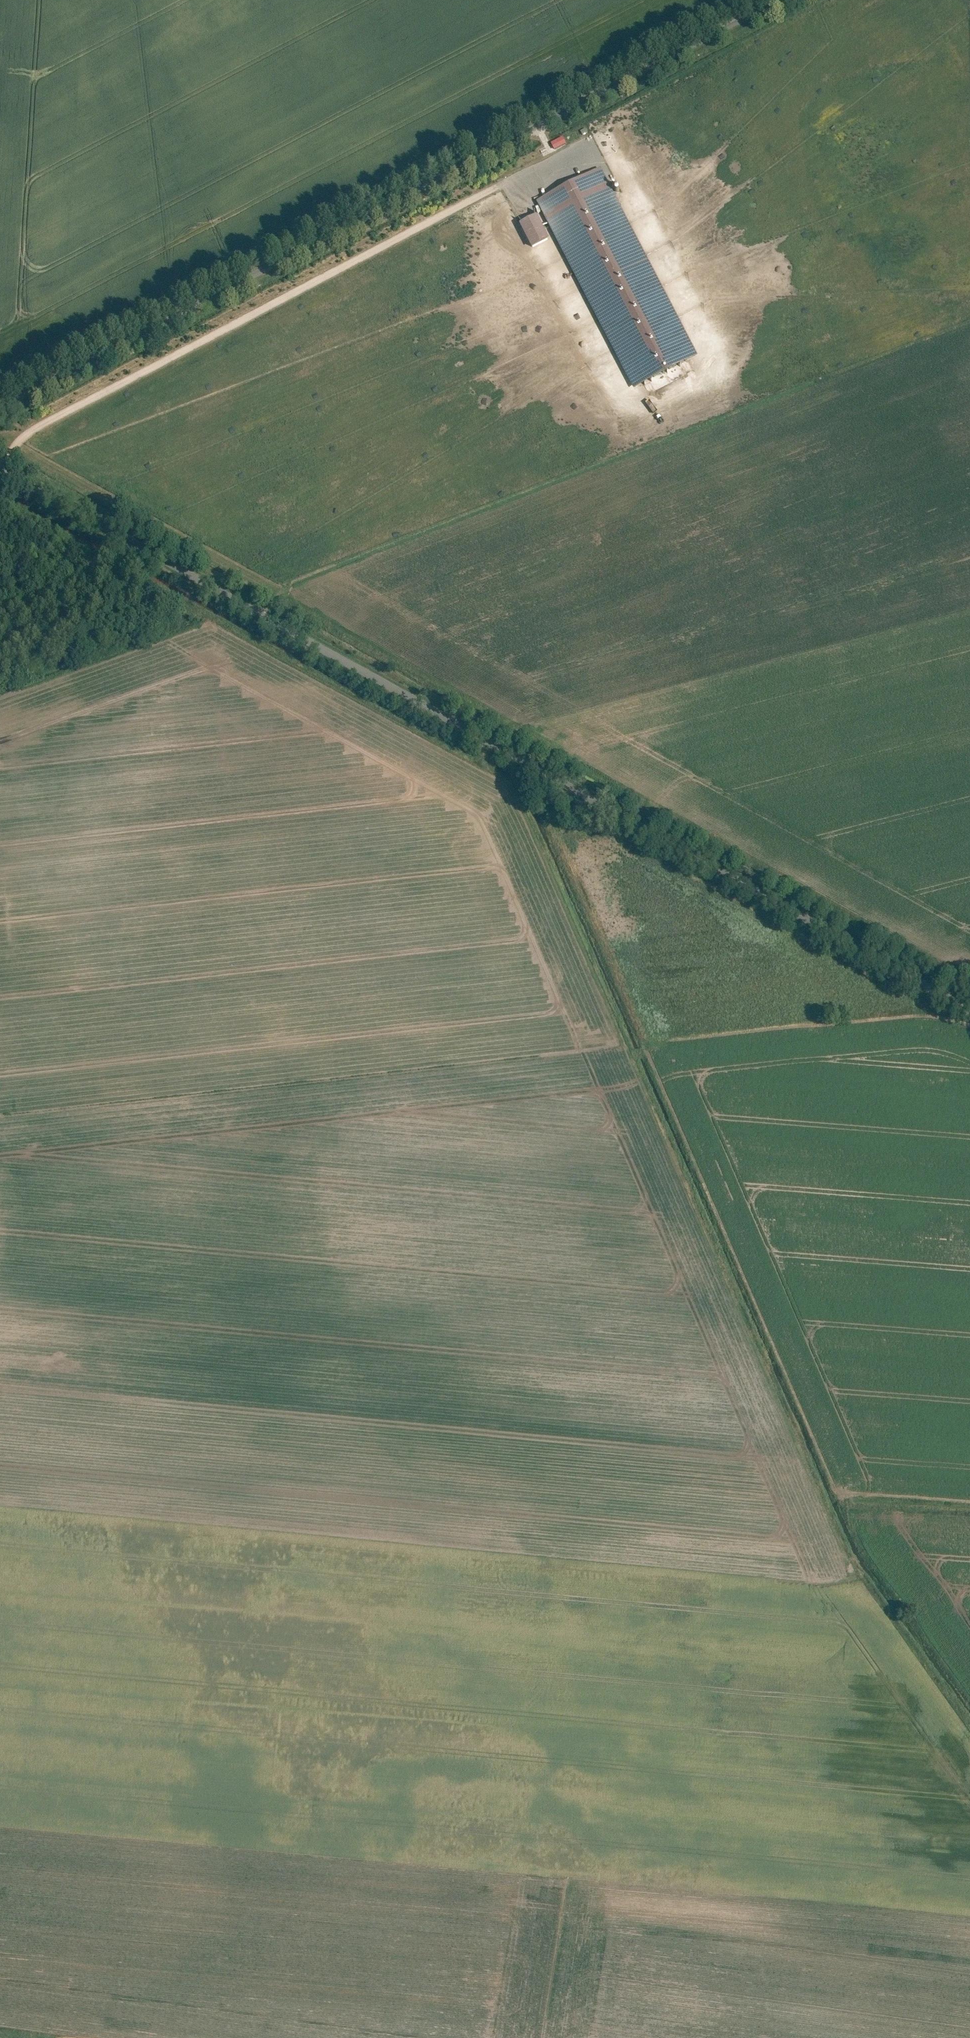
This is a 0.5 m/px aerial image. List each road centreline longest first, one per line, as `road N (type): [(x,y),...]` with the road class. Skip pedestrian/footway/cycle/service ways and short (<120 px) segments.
road 1 (unclassified): [(0,467),(969,1009)]
road 2 (unclassified): [(0,411),(784,0)]

